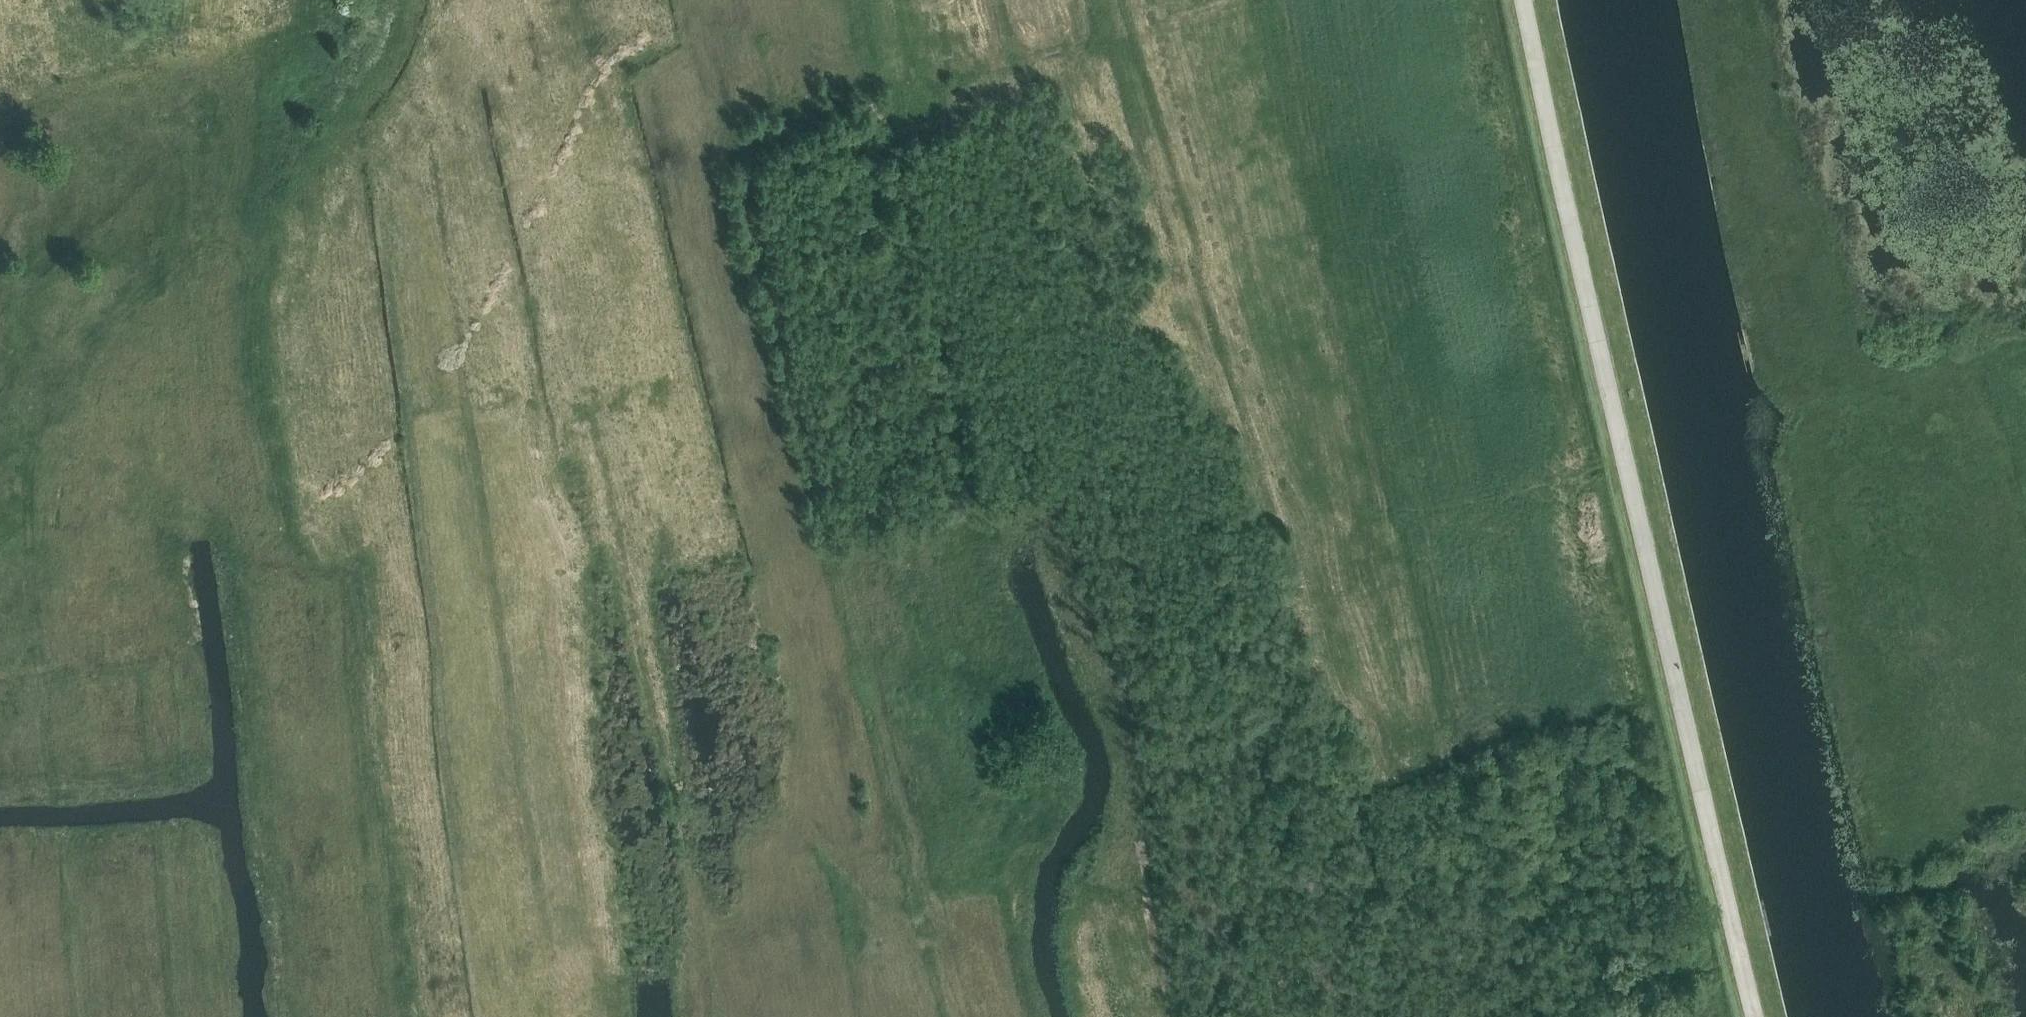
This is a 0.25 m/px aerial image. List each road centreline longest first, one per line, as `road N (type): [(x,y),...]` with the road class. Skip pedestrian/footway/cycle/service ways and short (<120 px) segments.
road 1 (tertiary): [(1754,1016),(1523,0)]

